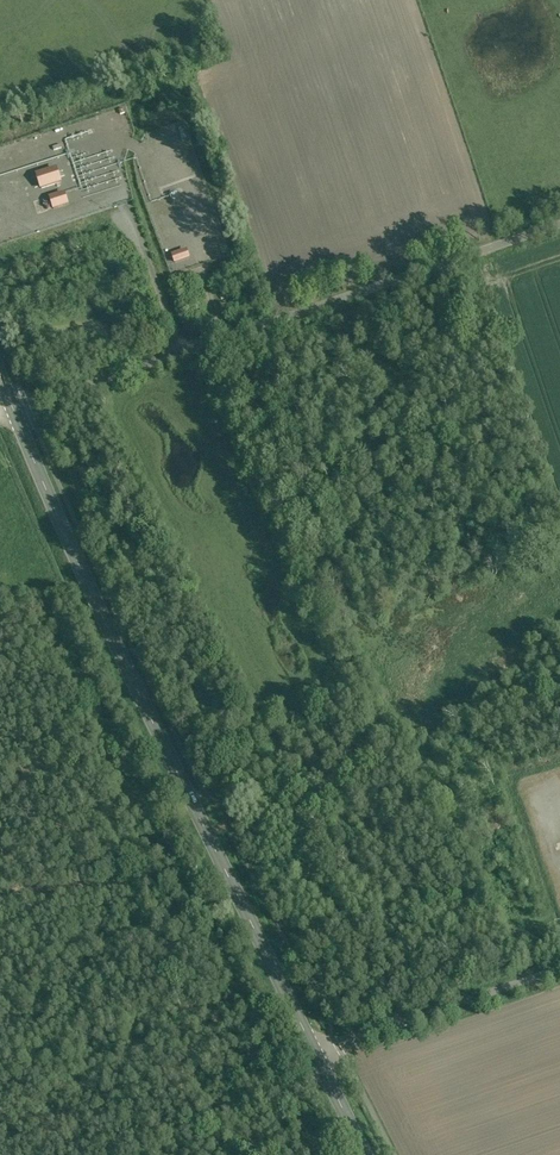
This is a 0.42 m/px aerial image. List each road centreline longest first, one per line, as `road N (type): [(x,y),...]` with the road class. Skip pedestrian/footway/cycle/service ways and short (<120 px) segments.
road 1 (tertiary): [(13,411),(311,1043)]
road 2 (unclassified): [(559,223),(13,411)]
road 3 (unclassified): [(311,1043),(559,966)]
road 4 (tertiary): [(311,1043),(366,1154)]

